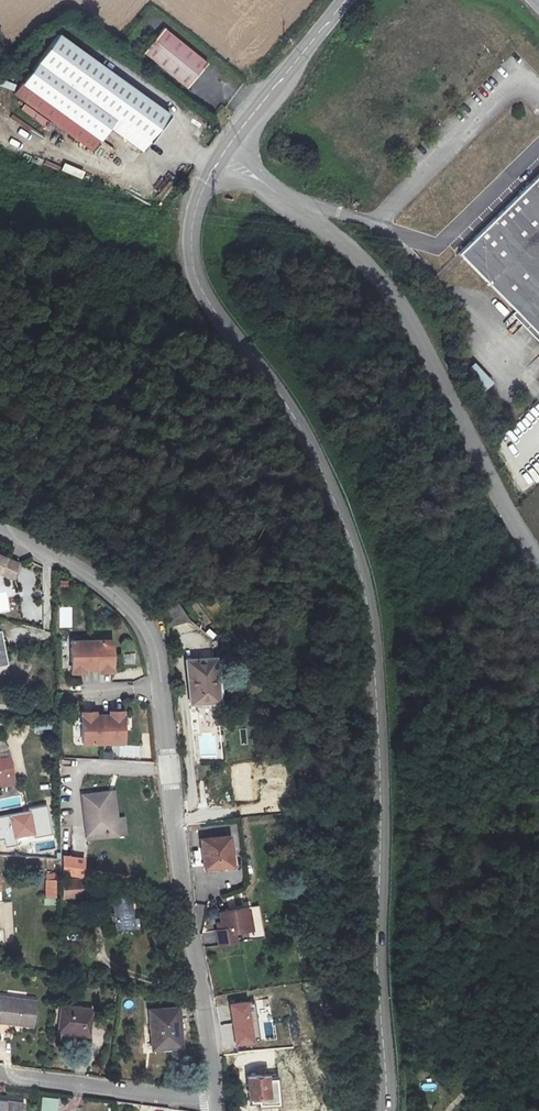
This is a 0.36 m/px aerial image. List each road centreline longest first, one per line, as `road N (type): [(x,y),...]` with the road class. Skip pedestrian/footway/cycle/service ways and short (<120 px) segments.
road 1 (tertiary): [(226,154),(200,195),(184,244),(216,312),(297,418),(358,558),(372,634),(386,1110)]
road 2 (unclassified): [(0,531),(84,573),(145,627),(215,1101)]
road 3 (unclassified): [(226,154),(400,302),(538,565)]
road 4 (residential): [(0,1074),(215,1101)]
road 5 (tertiary): [(347,0),(226,154)]

